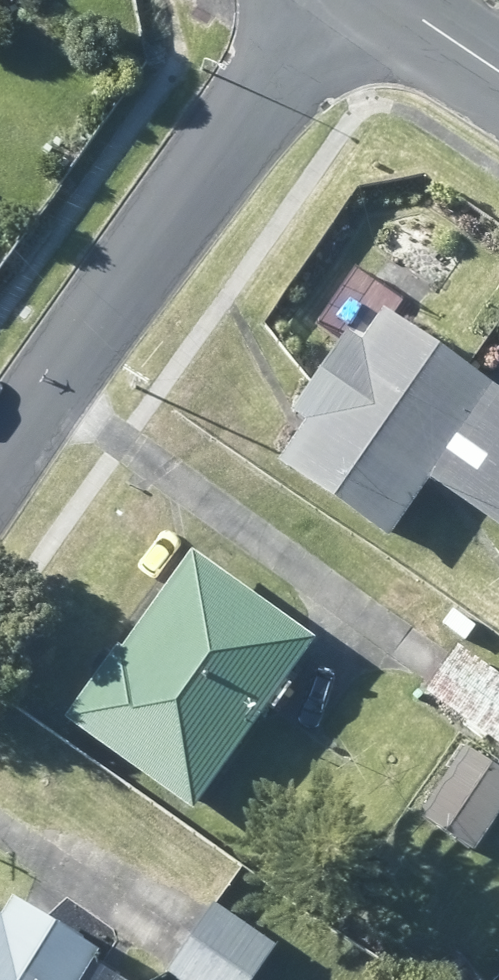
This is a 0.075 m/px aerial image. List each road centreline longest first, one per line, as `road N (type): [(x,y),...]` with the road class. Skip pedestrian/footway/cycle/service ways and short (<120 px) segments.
road 1 (residential): [(0,450),(330,0)]
road 2 (residential): [(498,71),(390,0)]

